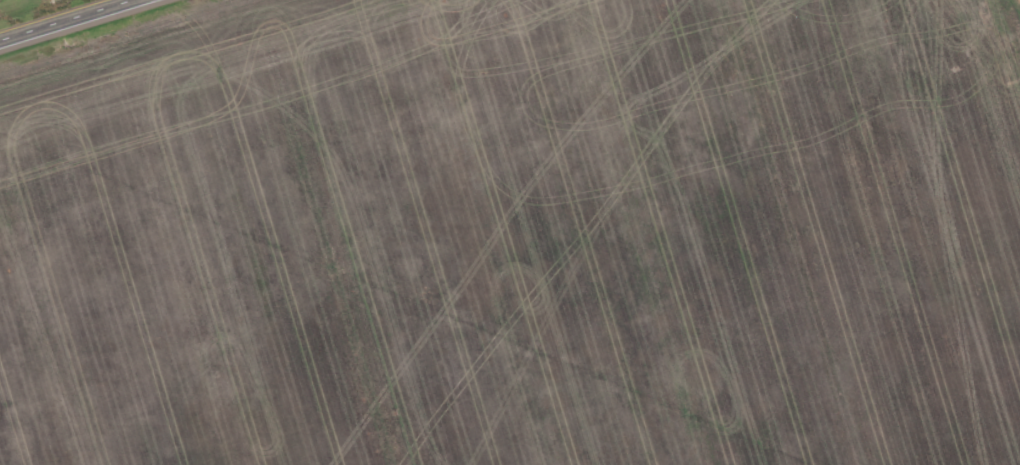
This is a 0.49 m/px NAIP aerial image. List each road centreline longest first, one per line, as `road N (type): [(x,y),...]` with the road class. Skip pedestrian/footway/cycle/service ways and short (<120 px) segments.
road 1 (trunk): [(0,46),(149,0)]

